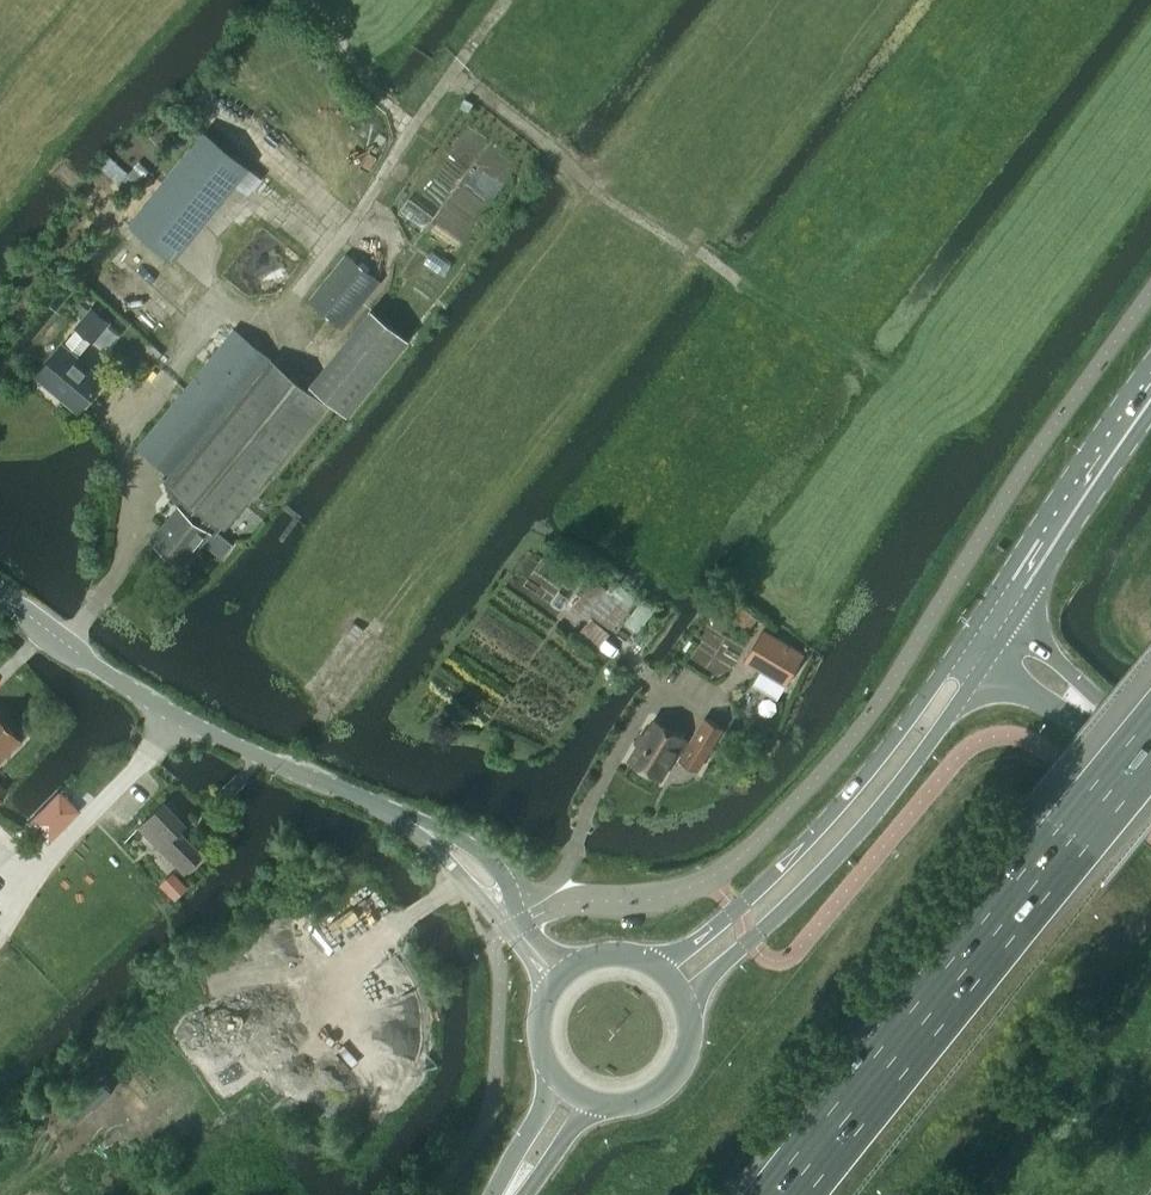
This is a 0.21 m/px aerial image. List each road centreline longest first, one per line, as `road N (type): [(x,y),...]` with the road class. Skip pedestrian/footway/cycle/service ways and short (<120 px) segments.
road 1 (tertiary): [(515,927),(482,876),(435,836),(174,714),(45,630),(0,586)]
road 2 (motorway): [(1150,741),(785,1194)]
road 3 (secondary): [(685,998),(821,874),(883,804),(965,693),(986,633)]
road 4 (secondary): [(986,633),(939,675),(790,857),(660,967)]
road 5 (secondary): [(1150,386),(986,633)]
road 6 (secondary): [(589,1101),(639,1102),(671,1081),(691,1035),(685,998)]
road 7 (tertiary): [(986,633),(1012,674),(1040,698),(1113,727)]
road 8 (tertiary): [(1113,727),(1050,657),(986,633)]
road 9 (secondary): [(559,1082),(498,1194)]

